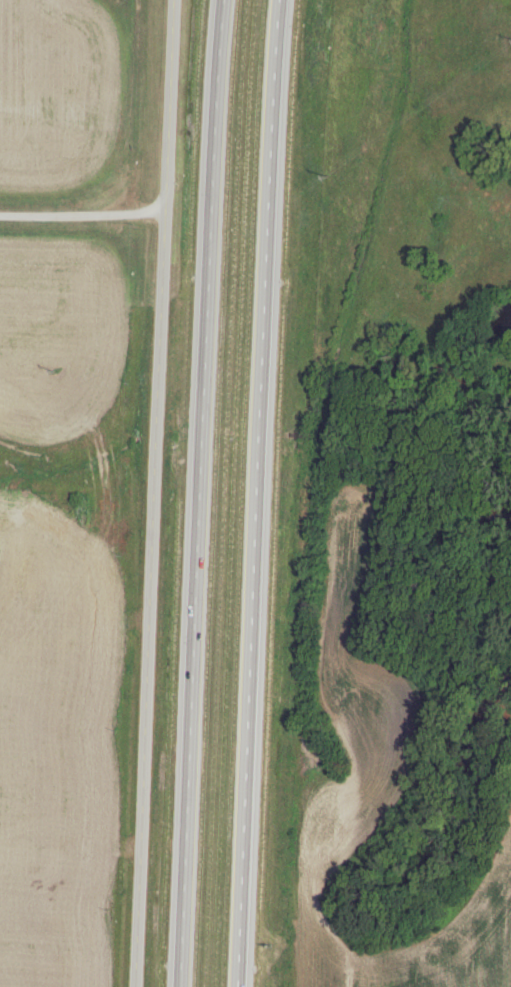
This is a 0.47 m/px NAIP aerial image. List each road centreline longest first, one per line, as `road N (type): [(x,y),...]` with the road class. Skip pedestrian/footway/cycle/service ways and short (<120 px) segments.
road 1 (motorway): [(226,0),(182,986)]
road 2 (motorway): [(240,986),(280,0)]
road 3 (residential): [(107,986),(139,224)]
road 4 (residential): [(148,0),(139,224)]

